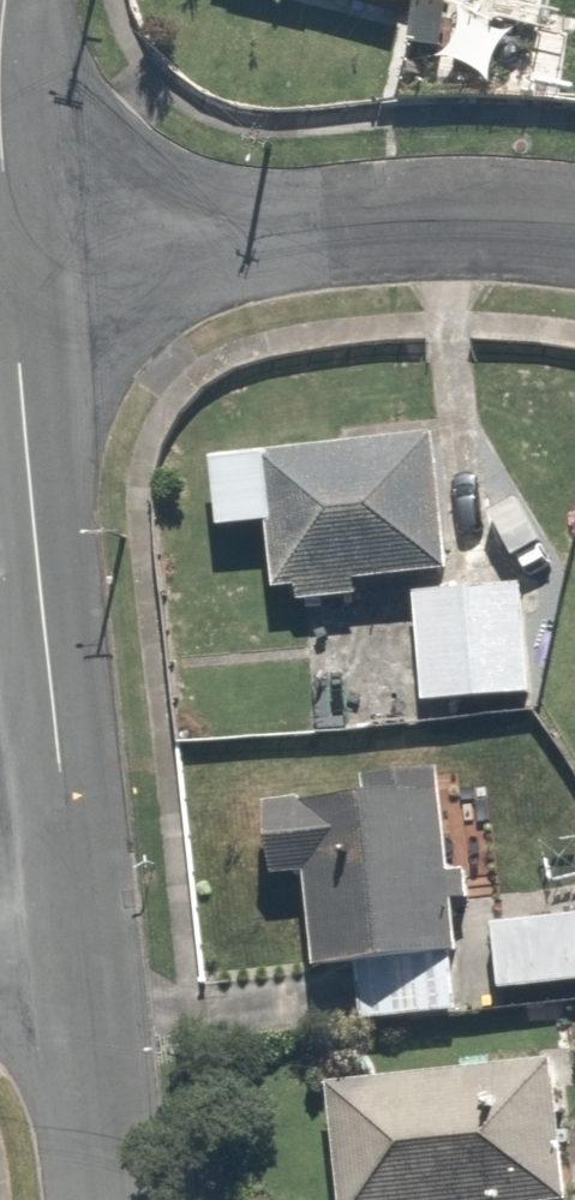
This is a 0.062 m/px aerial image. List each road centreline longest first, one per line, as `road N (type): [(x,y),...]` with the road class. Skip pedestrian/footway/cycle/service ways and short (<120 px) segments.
road 1 (residential): [(9,258),(73,884)]
road 2 (residential): [(9,258),(426,213),(574,228)]
road 3 (residential): [(73,884),(106,1199)]
road 4 (residential): [(6,0),(0,112),(9,258)]

